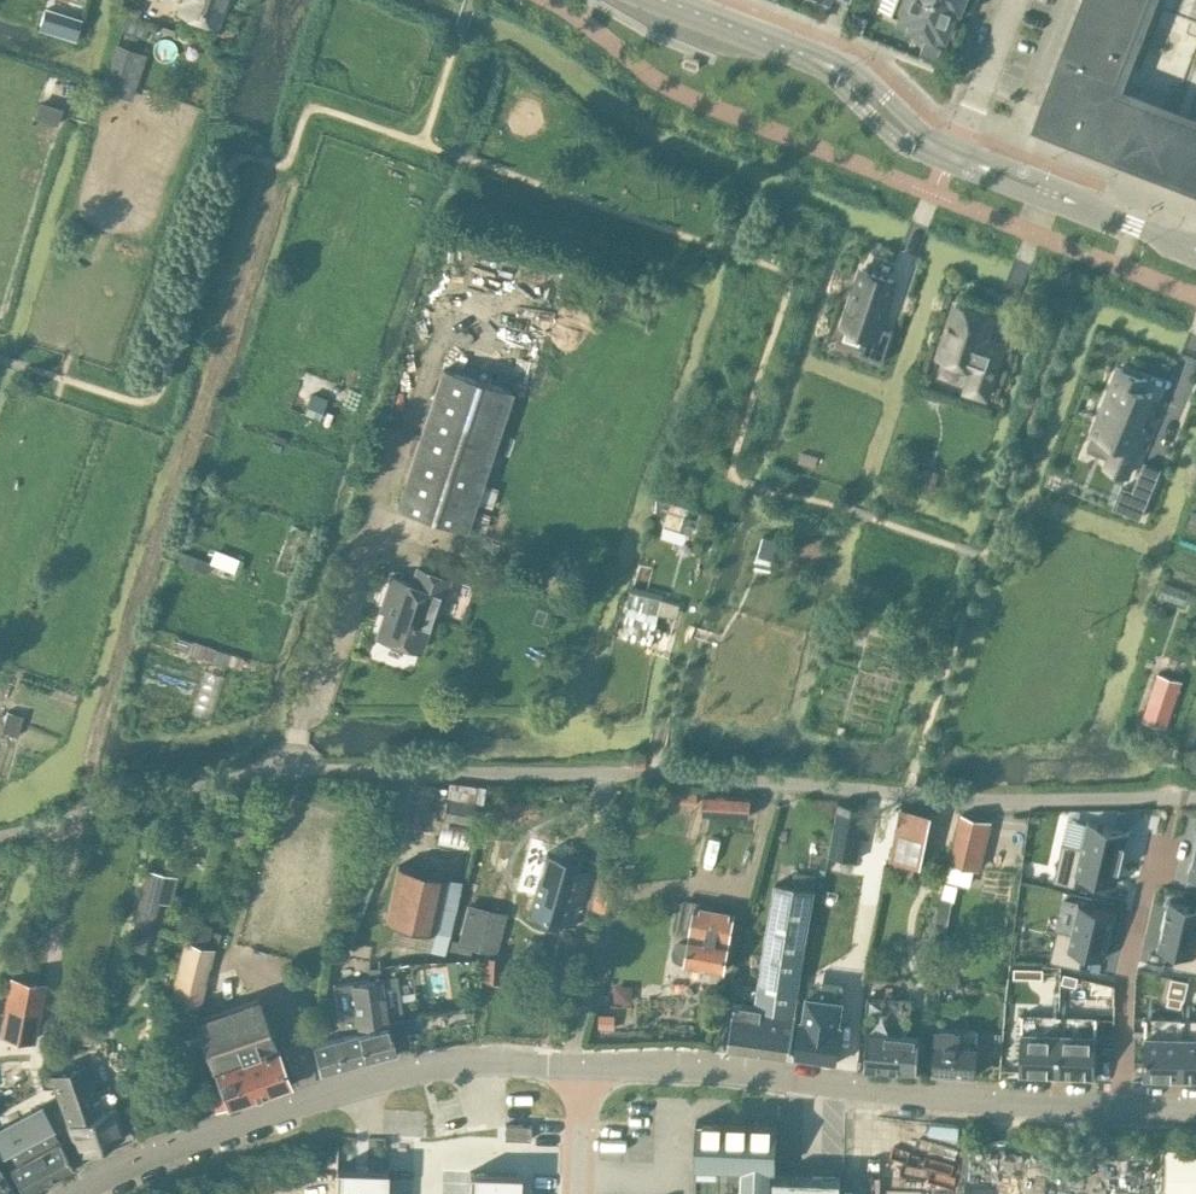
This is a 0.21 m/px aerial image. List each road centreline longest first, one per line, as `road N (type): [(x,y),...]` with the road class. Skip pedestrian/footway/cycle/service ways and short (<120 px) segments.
road 1 (unclassified): [(0,838),(83,812),(283,773),(648,779),(906,799)]
road 2 (track): [(83,812),(287,166)]
road 3 (unclassified): [(581,1063),(901,1095),(1195,1103)]
road 4 (unclassified): [(73,1193),(273,1114),(411,1071),(491,1059),(581,1063)]
road 5 (unclassified): [(906,799),(1195,795)]
road 6 (tertiary): [(958,145),(922,131),(855,68),(814,59)]
road 7 (tertiary): [(814,59),(894,139),(947,163)]
road 8 (tertiary): [(814,59),(665,0)]
road 9 (residential): [(965,133),(1018,0)]
road 10 (tertiary): [(1171,242),(1048,193)]
road 11 (unclassified): [(577,1193),(581,1063)]

